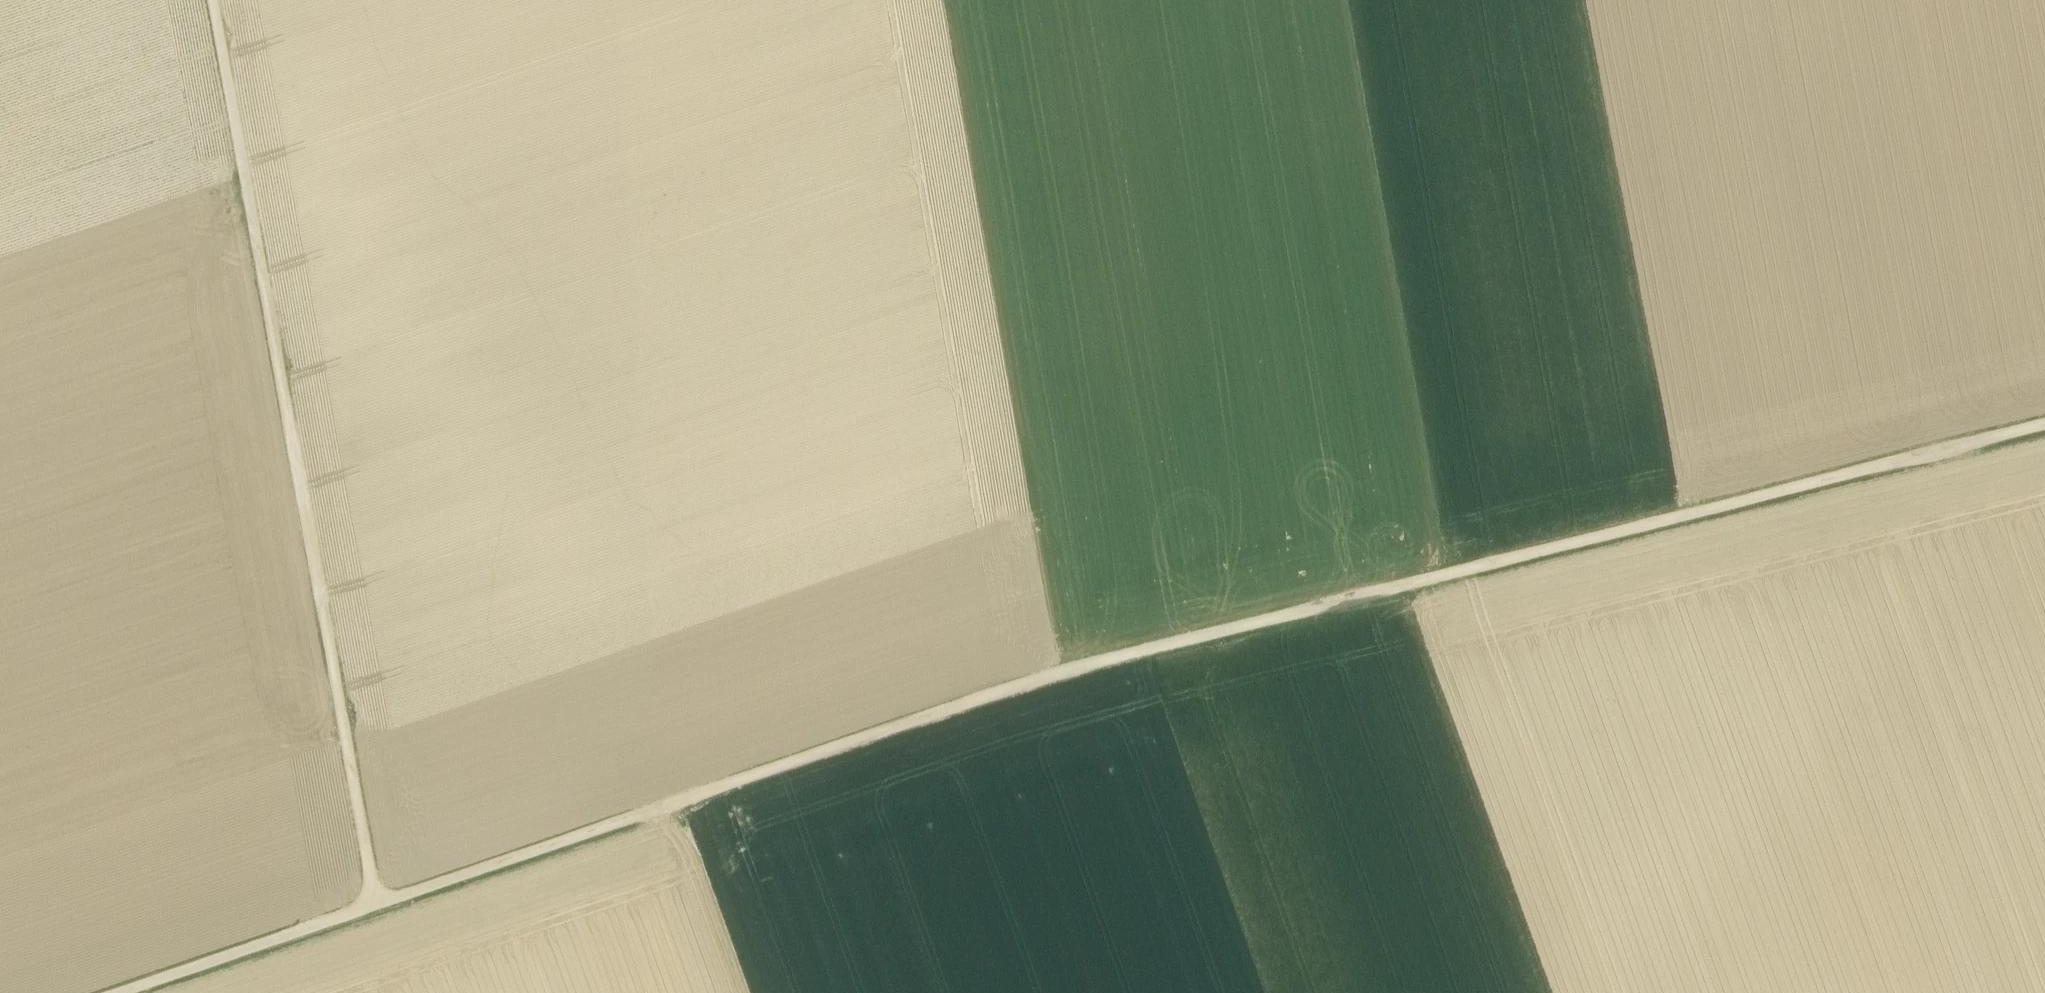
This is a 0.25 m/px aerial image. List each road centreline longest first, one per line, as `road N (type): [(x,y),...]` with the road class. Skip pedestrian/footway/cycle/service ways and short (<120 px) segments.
road 1 (track): [(120,992),(1037,679),(2044,426)]
road 2 (track): [(373,907),(211,0)]

